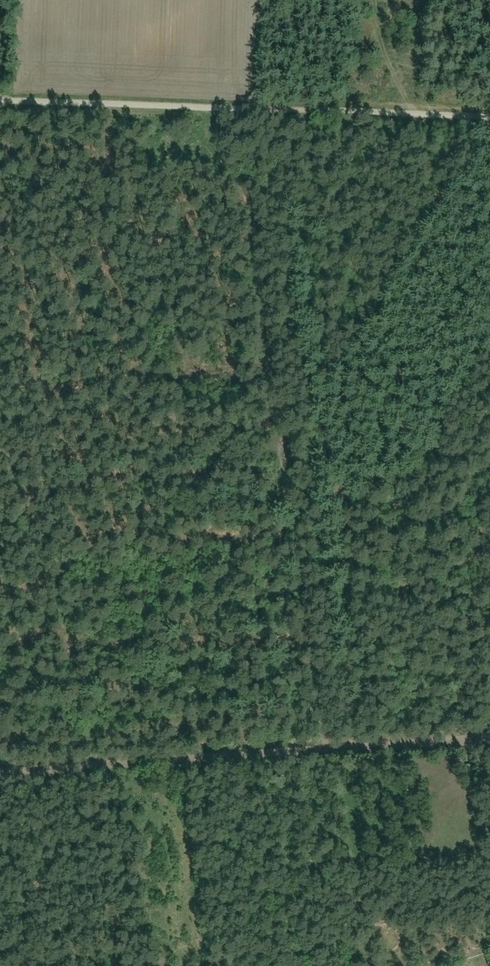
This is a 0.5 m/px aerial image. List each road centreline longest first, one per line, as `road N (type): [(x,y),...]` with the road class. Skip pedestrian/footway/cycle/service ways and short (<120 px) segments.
road 1 (track): [(489,739),(0,774)]
road 2 (track): [(489,112),(0,100)]

